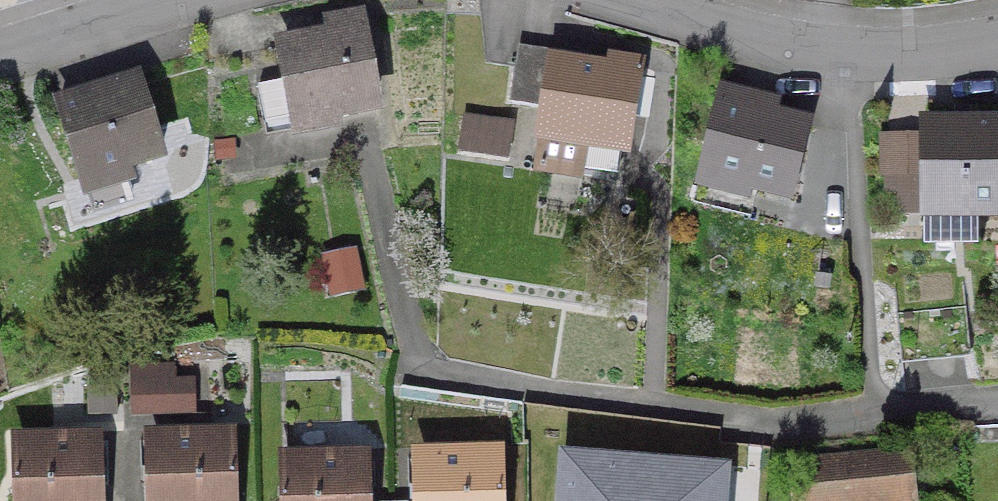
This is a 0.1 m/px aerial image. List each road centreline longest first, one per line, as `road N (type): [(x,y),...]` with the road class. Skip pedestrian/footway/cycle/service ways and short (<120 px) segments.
road 1 (residential): [(644,0),(853,60),(924,59),(997,45)]
road 2 (residential): [(997,402),(767,420),(651,405)]
road 3 (residential): [(0,52),(168,0)]

